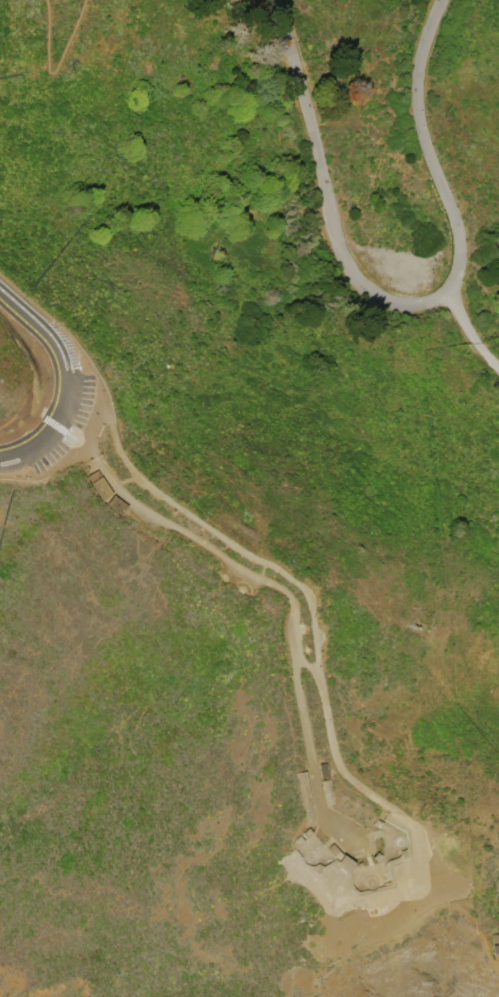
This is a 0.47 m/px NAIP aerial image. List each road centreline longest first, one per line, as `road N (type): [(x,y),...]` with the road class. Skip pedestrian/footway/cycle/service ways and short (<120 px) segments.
road 1 (residential): [(0,455),(44,433),(64,384),(54,344),(0,290)]

